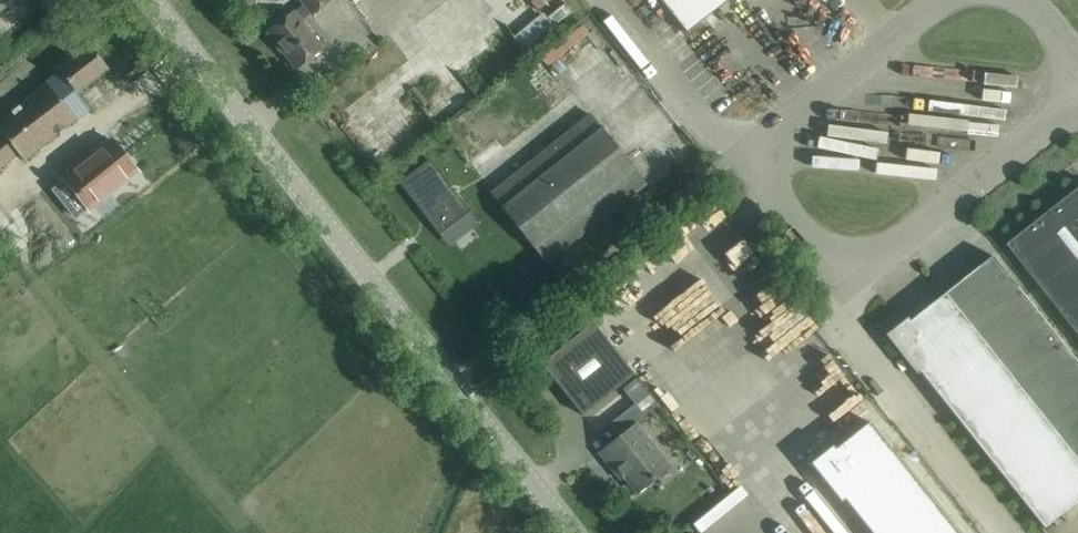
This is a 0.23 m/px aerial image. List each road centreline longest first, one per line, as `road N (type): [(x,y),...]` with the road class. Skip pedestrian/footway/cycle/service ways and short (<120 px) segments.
road 1 (tertiary): [(572,532),(150,0)]
road 2 (unclassified): [(1009,532),(872,356),(848,311),(845,280)]
road 3 (unclassified): [(845,280),(1077,103)]
road 4 (unclassified): [(751,152),(941,0)]
road 5 (unclassified): [(751,152),(703,122),(612,0)]
road 6 (unclassified): [(845,280),(751,152)]

